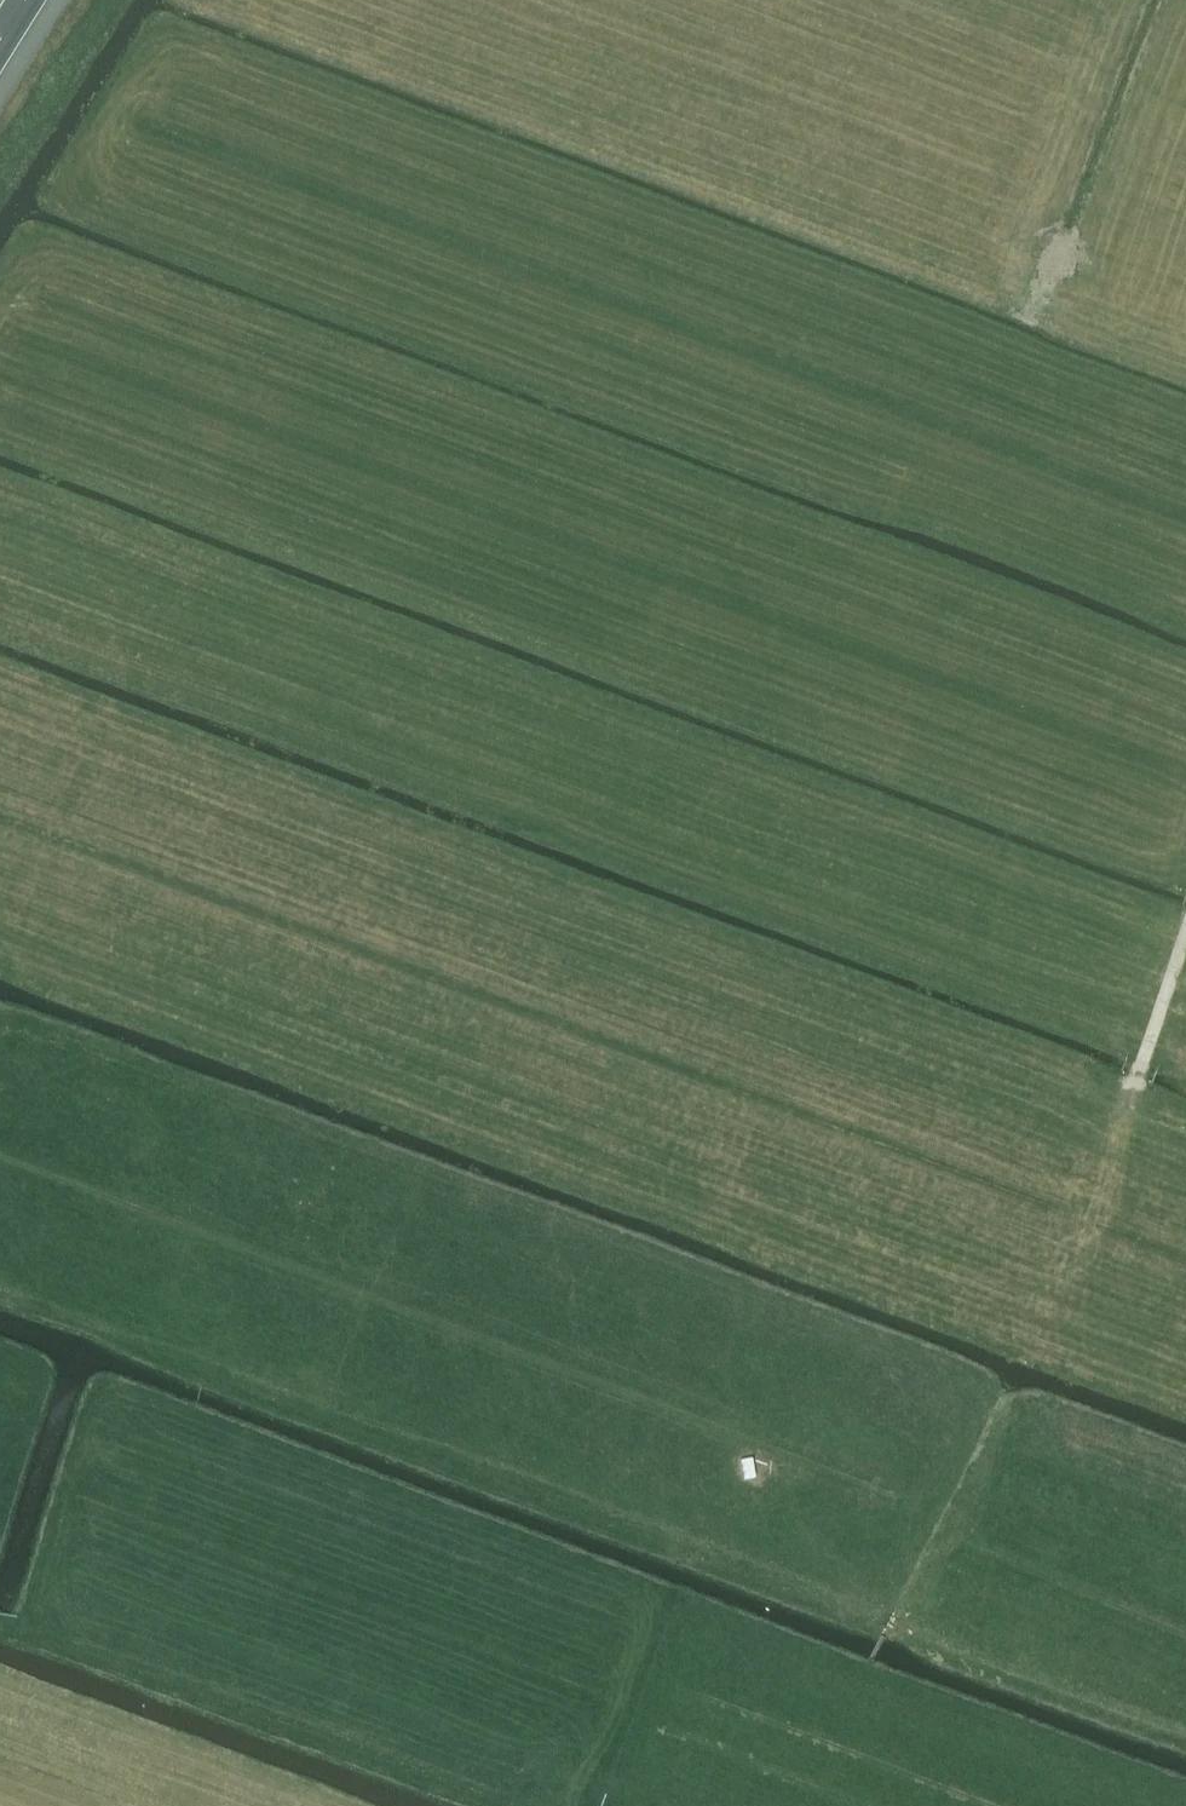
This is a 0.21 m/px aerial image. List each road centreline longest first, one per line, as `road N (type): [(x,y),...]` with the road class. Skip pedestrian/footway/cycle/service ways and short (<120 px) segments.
road 1 (track): [(1132,1085),(1185,928)]

